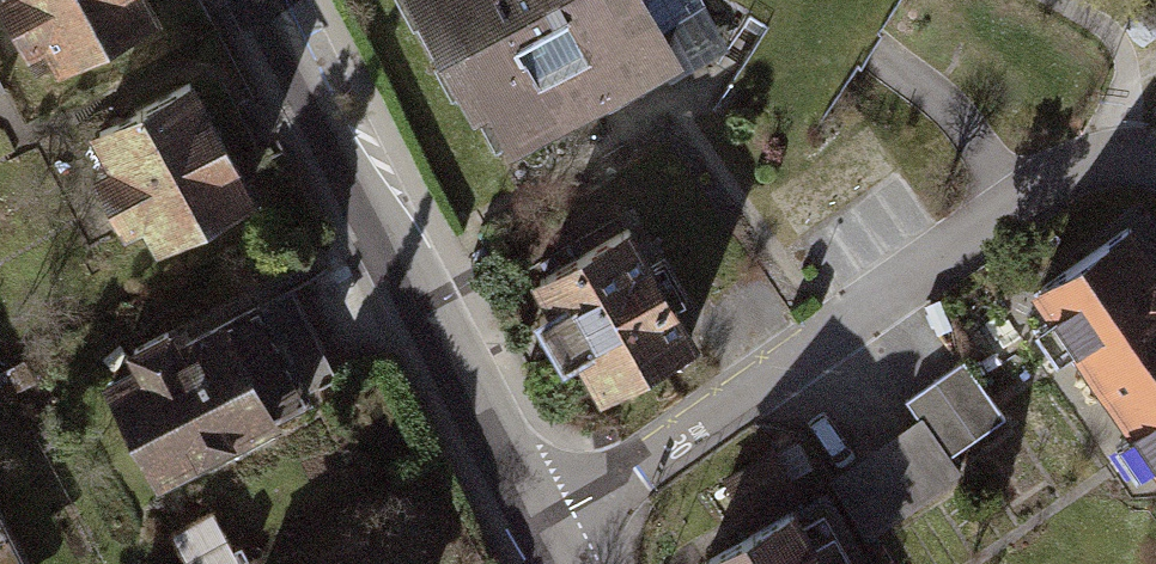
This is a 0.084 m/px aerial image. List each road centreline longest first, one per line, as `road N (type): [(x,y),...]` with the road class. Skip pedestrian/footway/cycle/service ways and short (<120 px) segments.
road 1 (residential): [(1155,168),(1119,160),(1055,182),(548,529)]
road 2 (secondary): [(270,0),(548,529)]

